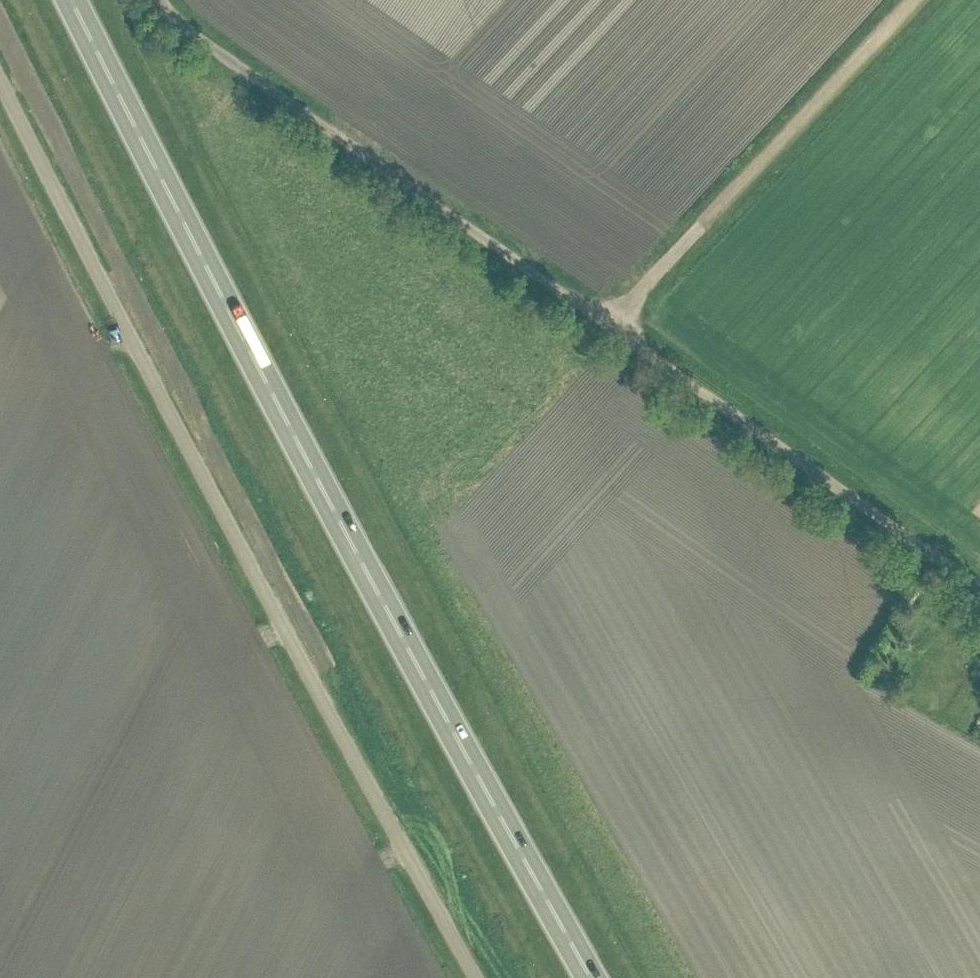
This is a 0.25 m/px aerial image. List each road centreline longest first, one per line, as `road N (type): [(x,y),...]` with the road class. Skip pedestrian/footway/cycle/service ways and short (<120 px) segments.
road 1 (trunk): [(594,977),(393,620),(69,0)]
road 2 (unclassified): [(477,977),(219,506),(0,79)]
road 3 (unclassified): [(979,586),(161,7)]
road 4 (track): [(608,323),(917,0)]

